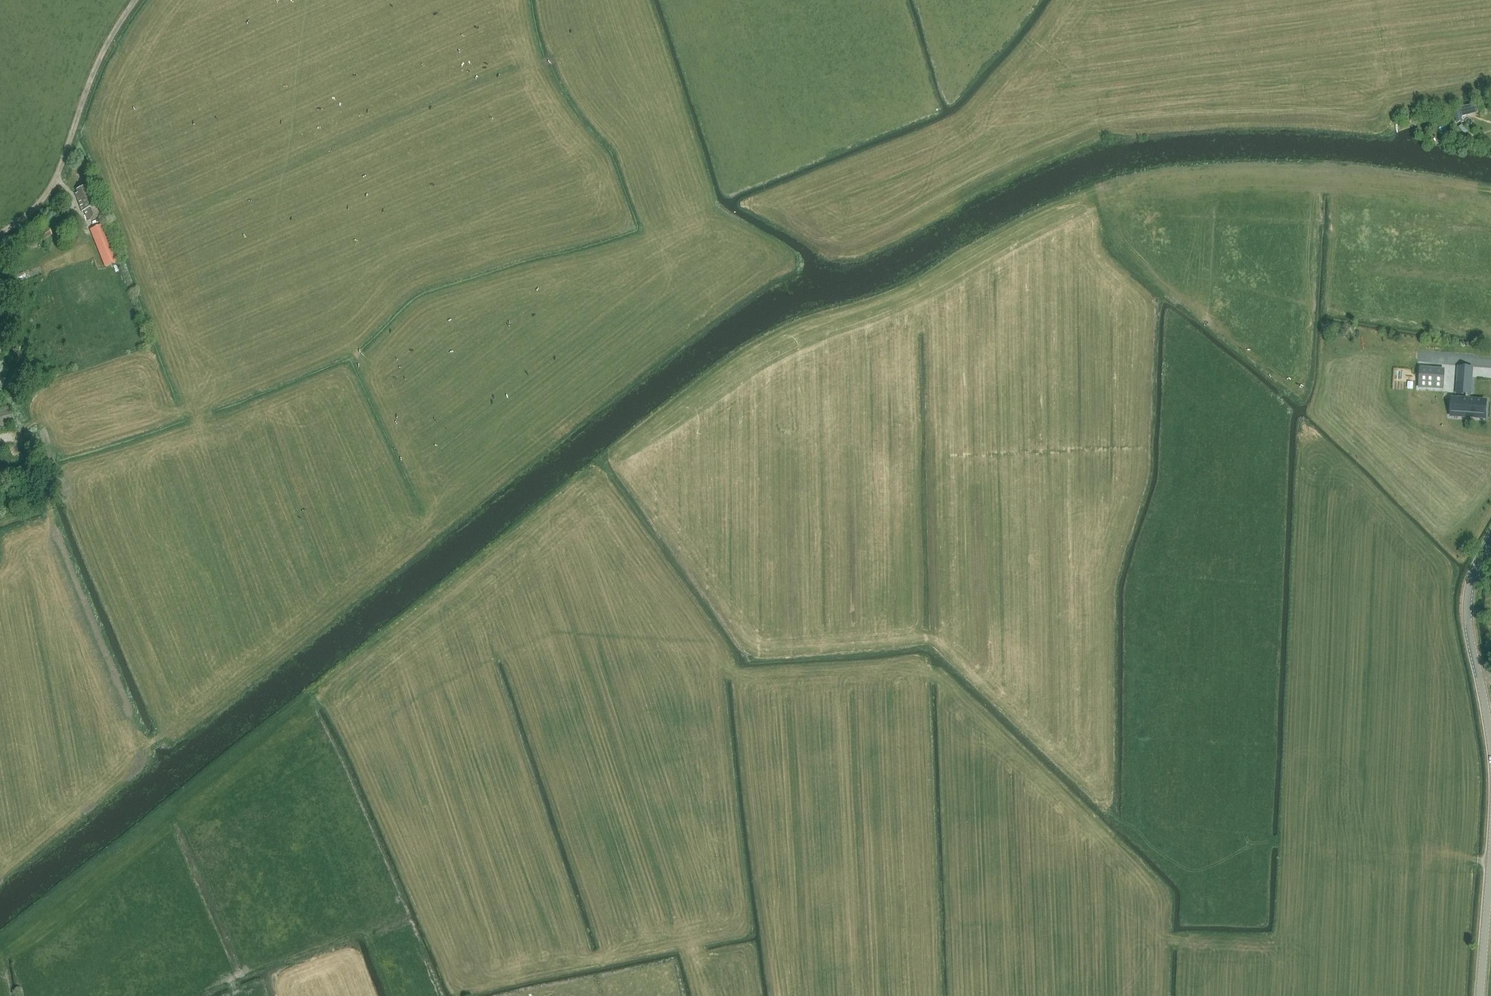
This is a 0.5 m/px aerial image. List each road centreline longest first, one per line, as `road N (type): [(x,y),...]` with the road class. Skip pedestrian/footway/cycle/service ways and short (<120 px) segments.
road 1 (unclassified): [(0,233),(51,189),(98,62),(134,0)]
road 2 (secondary): [(1490,747),(1468,622),(1469,586),(1490,539)]
road 3 (secondary): [(1481,995),(1490,841)]

